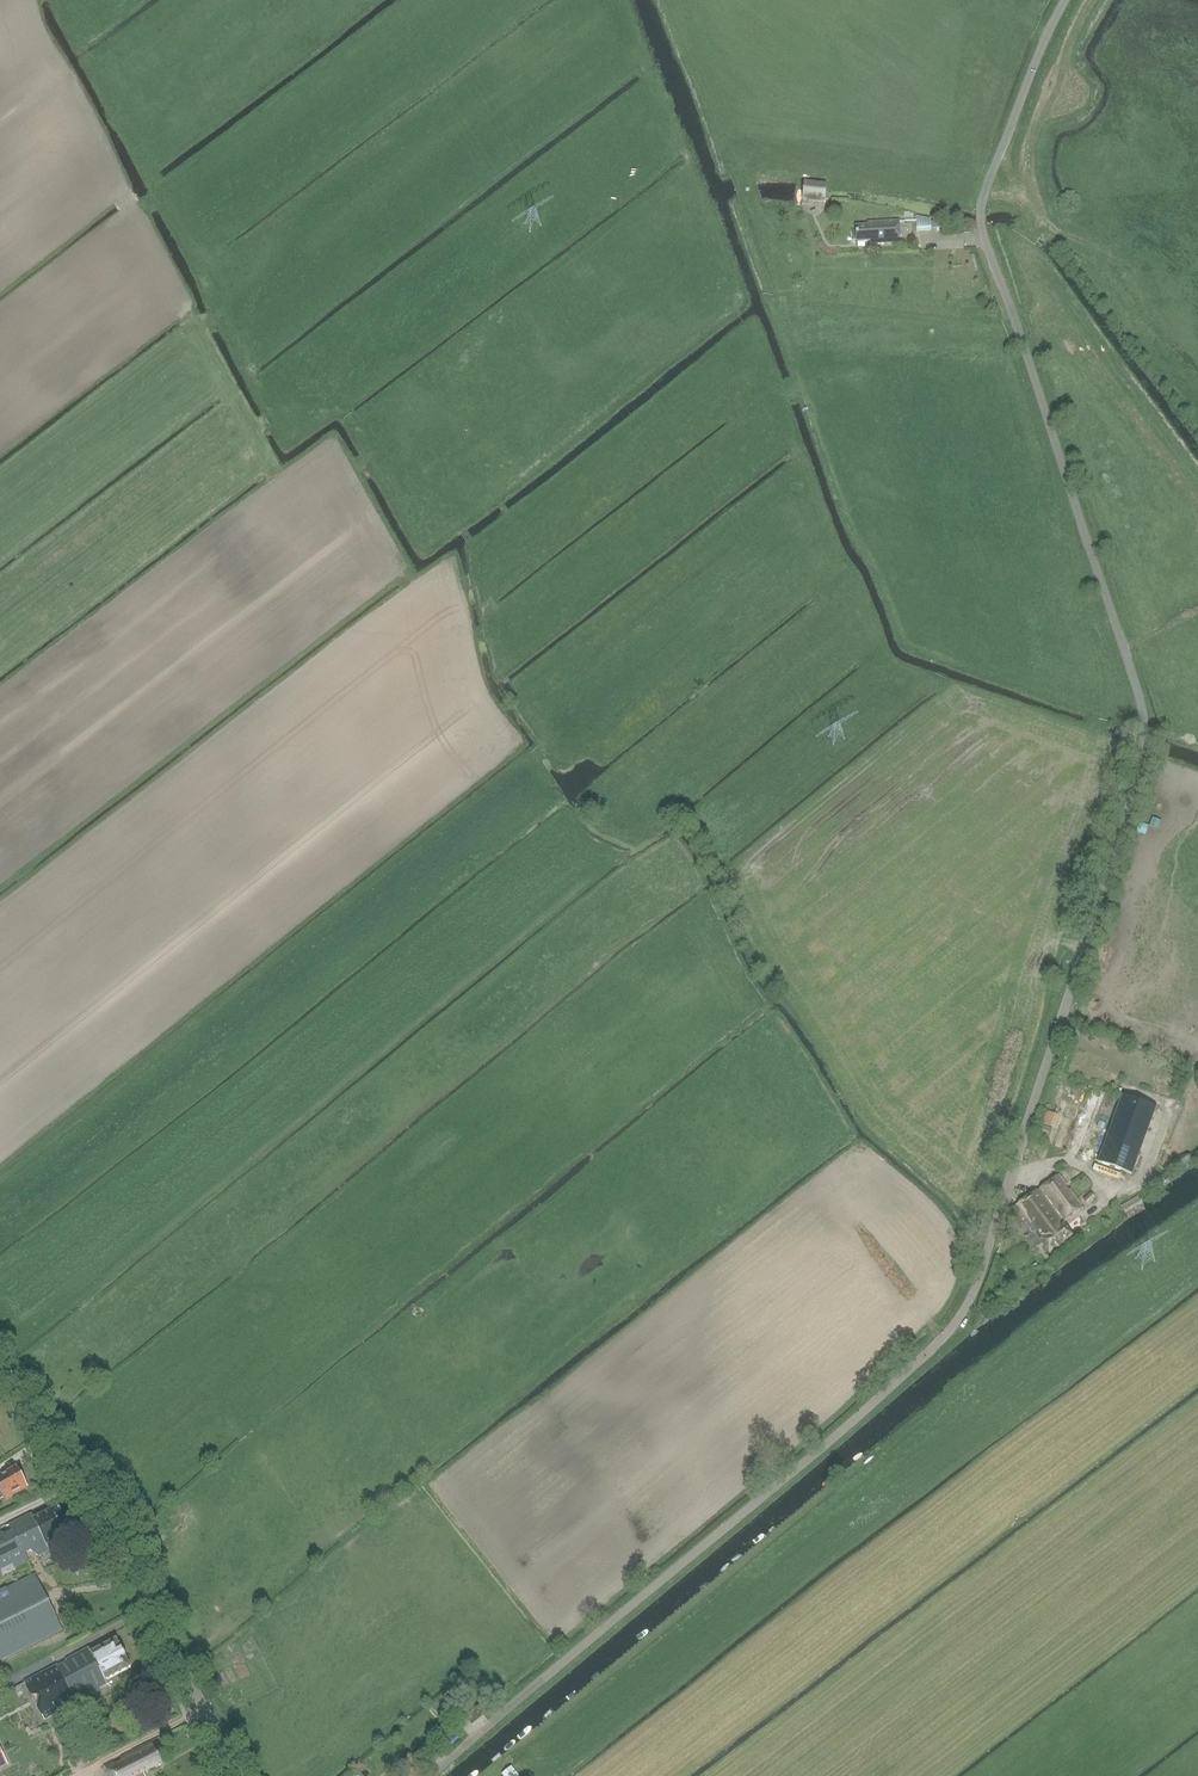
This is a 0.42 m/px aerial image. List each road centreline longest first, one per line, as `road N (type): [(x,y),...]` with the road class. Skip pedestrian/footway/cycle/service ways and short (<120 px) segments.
road 1 (unclassified): [(432,1775),(862,1413),(945,1336),(979,1280),(1145,737),(1138,689),(981,221),(984,192),(1065,0)]
road 2 (tertiary): [(237,1775),(87,1491),(0,1362)]
road 3 (track): [(75,1775),(203,1711)]

